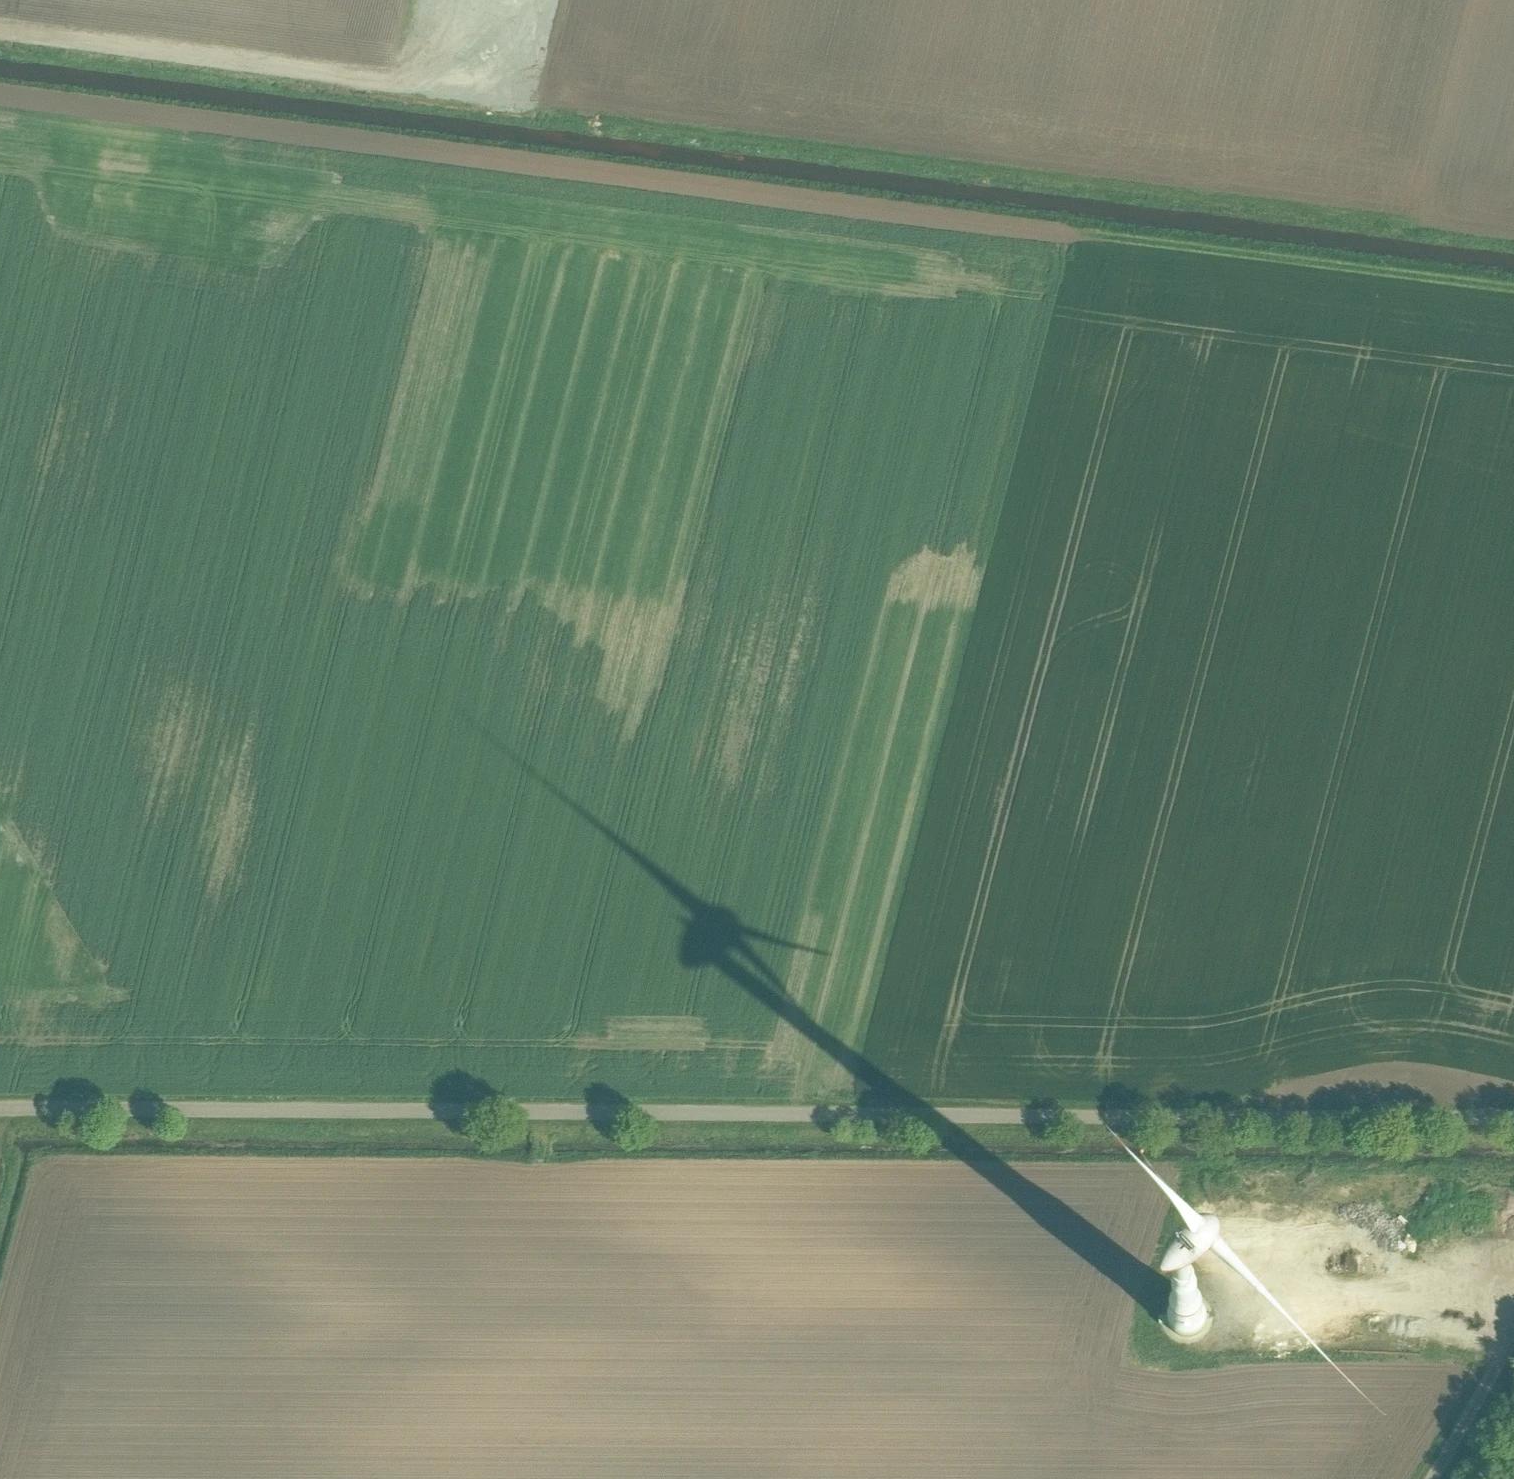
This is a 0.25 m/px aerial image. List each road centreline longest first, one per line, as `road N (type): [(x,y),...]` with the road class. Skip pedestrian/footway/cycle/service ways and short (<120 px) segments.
road 1 (track): [(0,30),(500,96),(515,0)]
road 2 (track): [(1513,1340),(1434,1478)]

